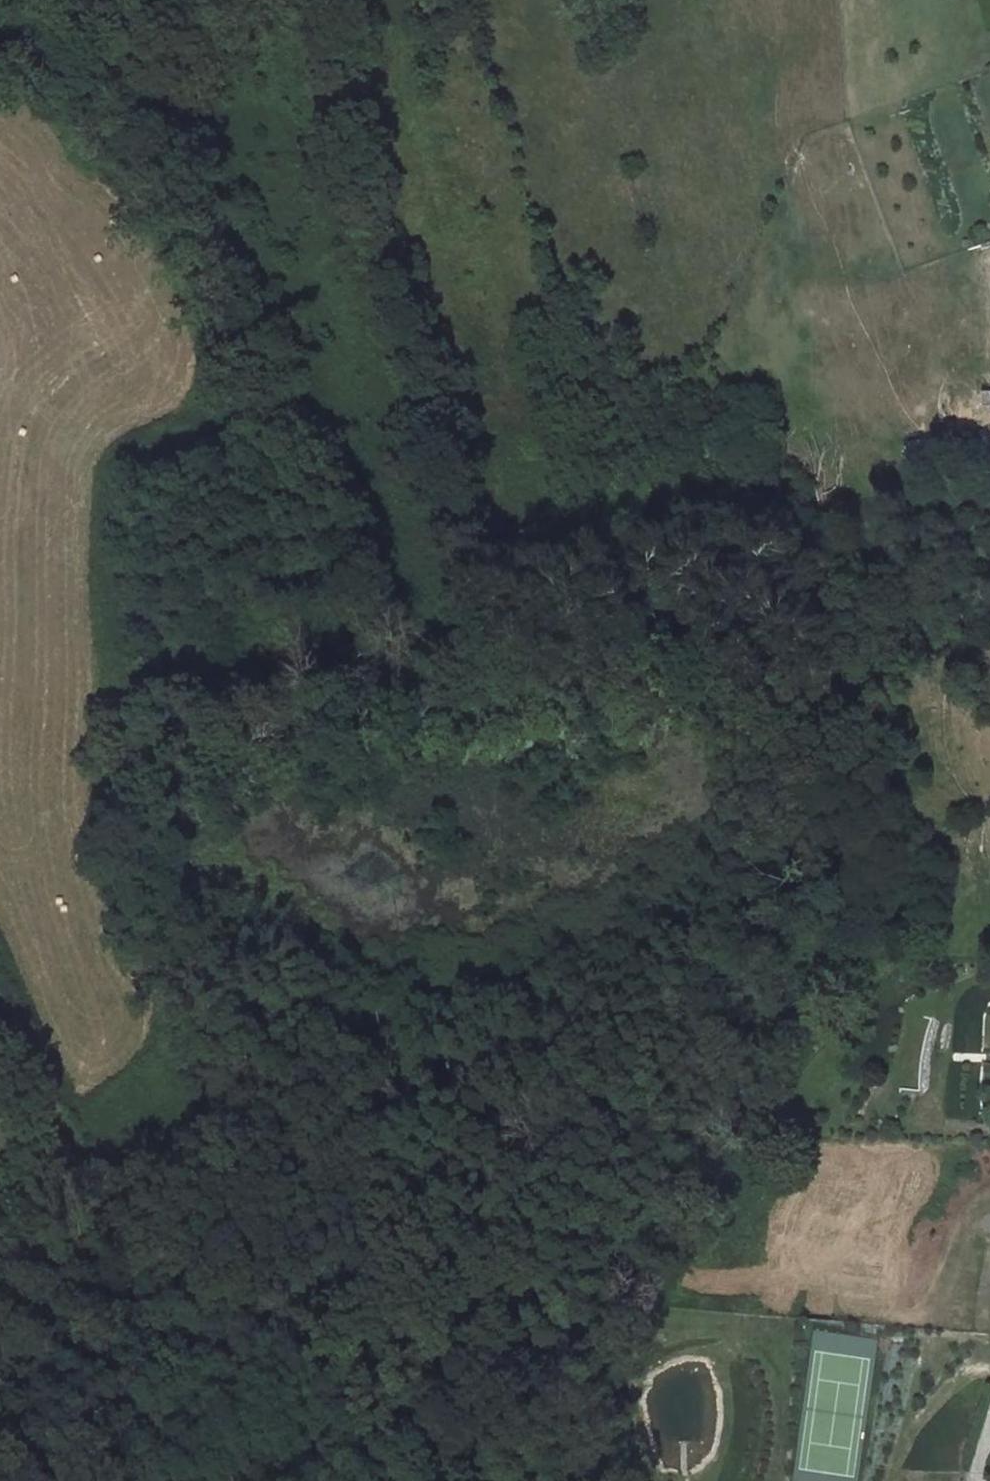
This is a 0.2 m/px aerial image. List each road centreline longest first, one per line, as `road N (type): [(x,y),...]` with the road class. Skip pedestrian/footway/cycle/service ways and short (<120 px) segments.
road 1 (track): [(352,1480),(345,1408),(324,1370),(110,1203),(0,1009)]
road 2 (track): [(446,1480),(390,1393),(324,1370),(453,1369),(606,1353)]

